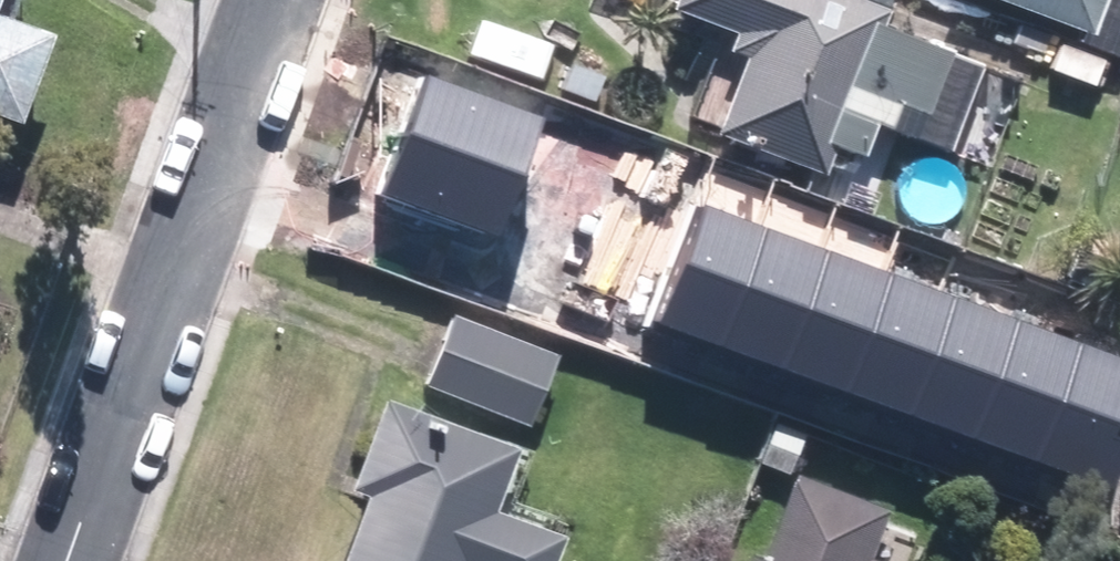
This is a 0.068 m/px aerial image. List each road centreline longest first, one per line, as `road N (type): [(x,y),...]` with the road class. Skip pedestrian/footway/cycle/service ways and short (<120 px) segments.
road 1 (residential): [(274,0),(67,560)]

